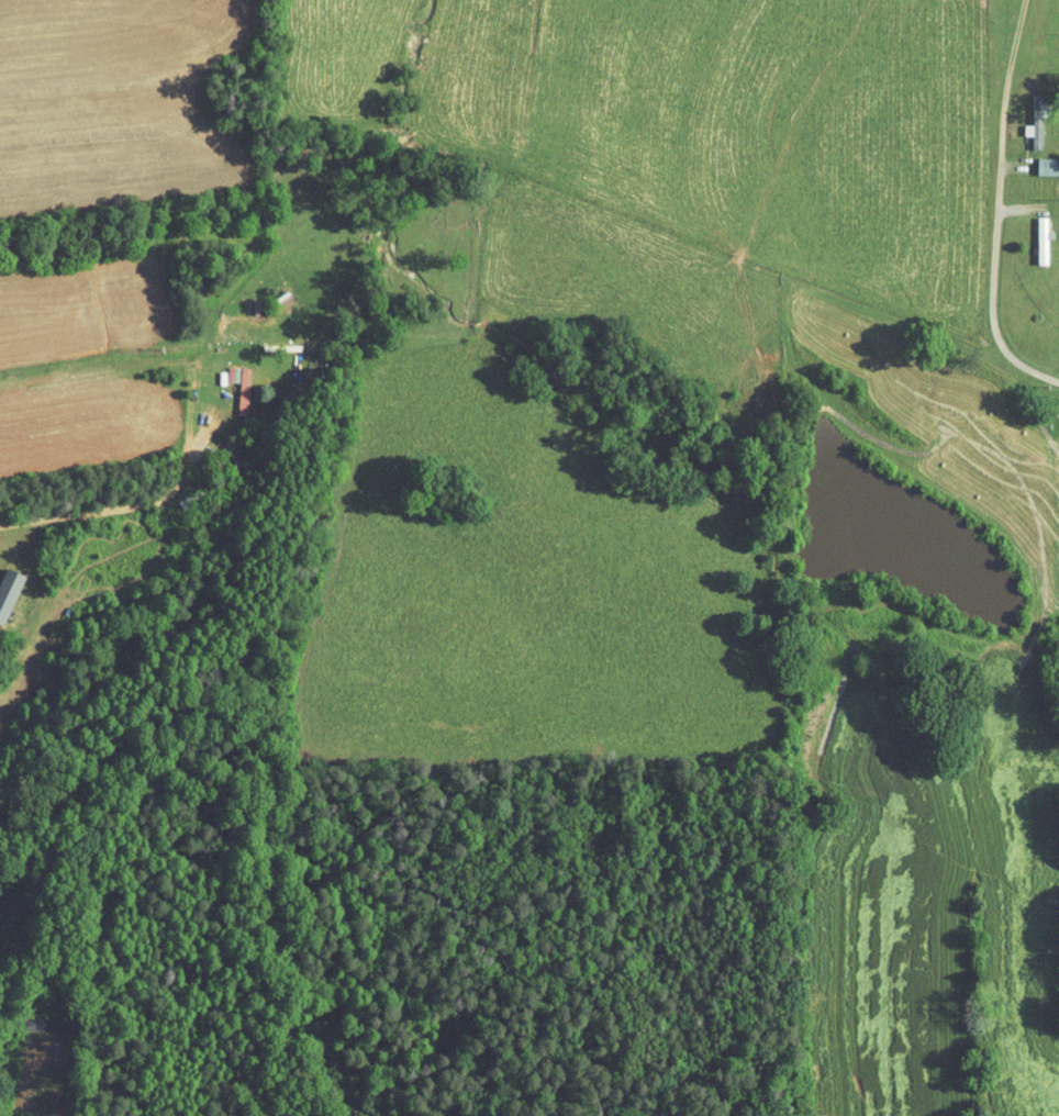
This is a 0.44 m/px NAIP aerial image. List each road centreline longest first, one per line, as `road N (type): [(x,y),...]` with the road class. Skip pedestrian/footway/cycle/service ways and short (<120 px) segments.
road 1 (residential): [(993,327),(983,186),(1008,37)]
road 2 (residential): [(0,517),(143,495),(169,471),(197,402)]

